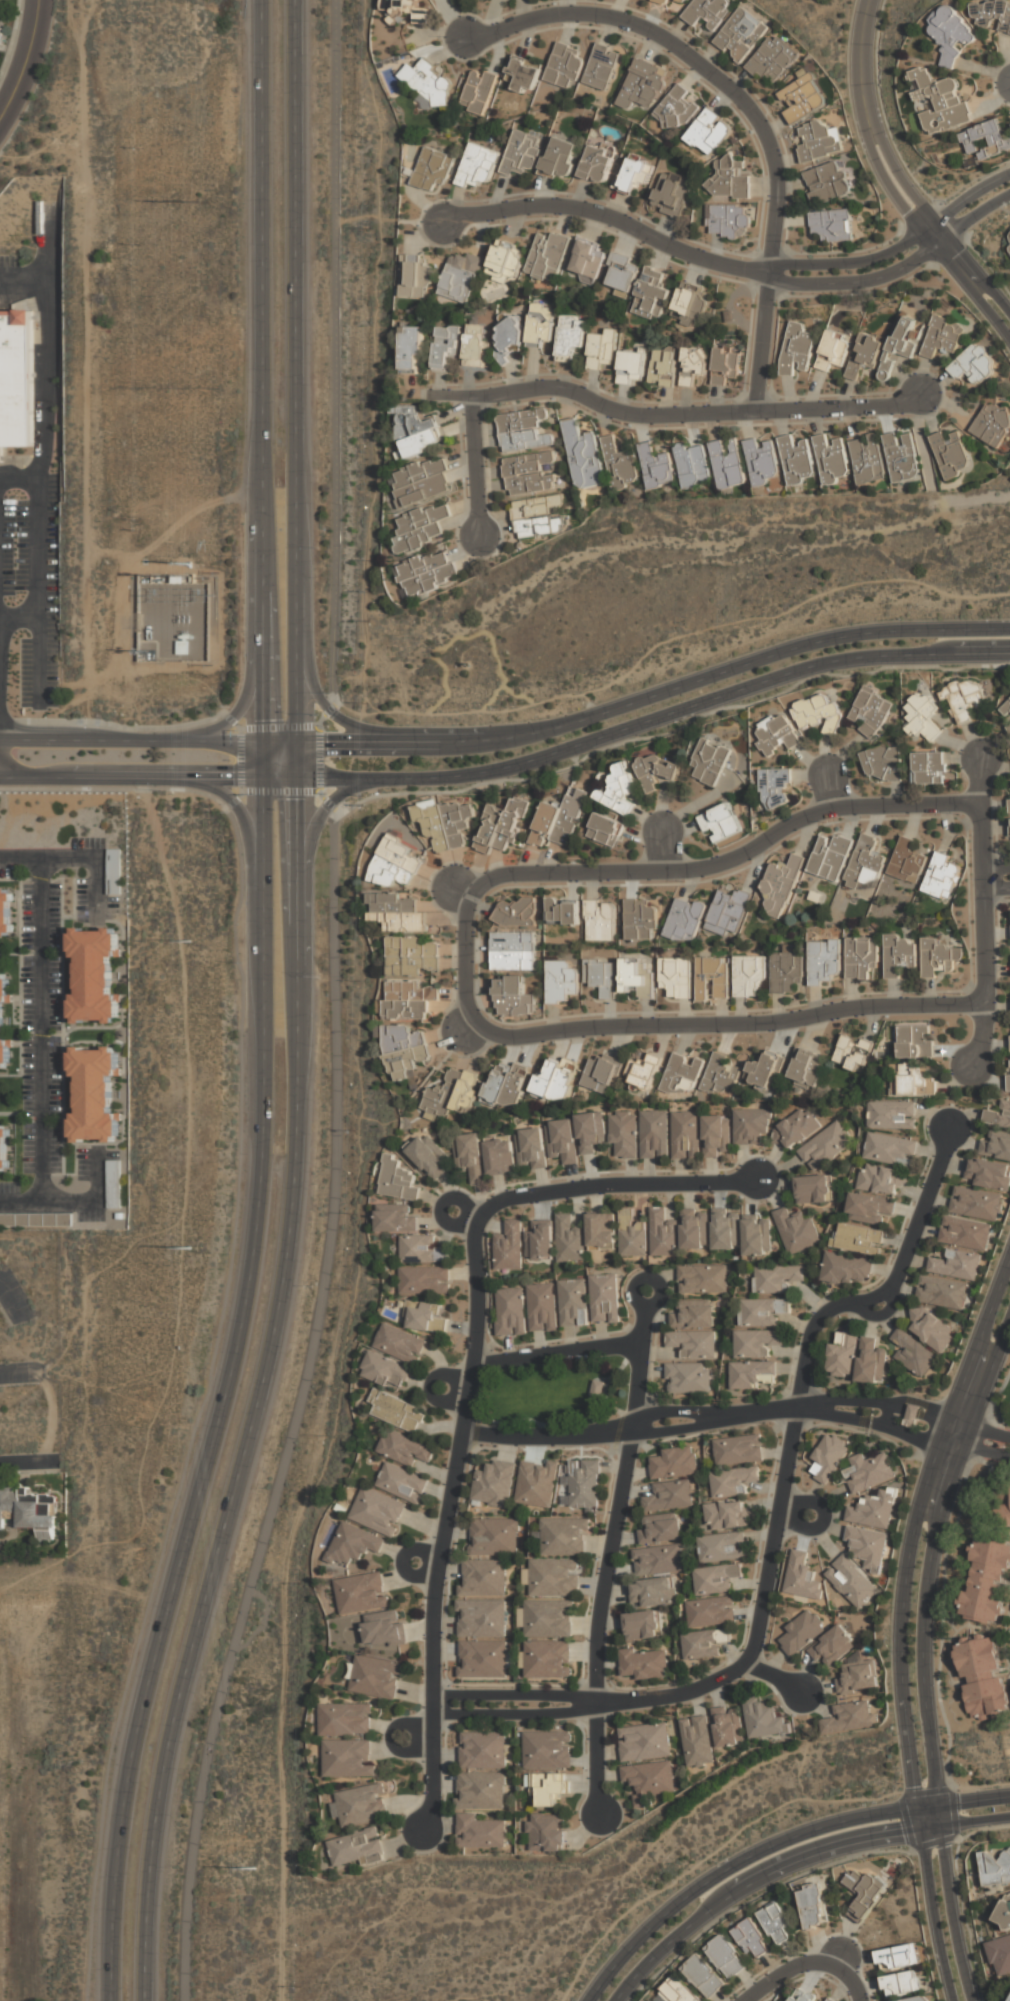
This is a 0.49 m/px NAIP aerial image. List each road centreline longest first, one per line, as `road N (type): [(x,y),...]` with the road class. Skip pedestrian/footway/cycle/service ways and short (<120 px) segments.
road 1 (primary): [(262,0),(259,1203),(232,1373),(133,1747),(115,1876),(111,2000)]
road 2 (primary): [(144,2000),(148,1879),(165,1753),(273,1337),(295,1155),(295,0)]
road 3 (residential): [(596,1706),(704,1688),(747,1665),(811,1331),(837,1306),(893,1286),(949,1129)]
road 4 (residential): [(752,413),(772,275),(776,161),(741,100),(645,25),(606,15),(520,20),(469,39)]
road 5 (track): [(100,622),(100,163),(88,77),(90,0)]
road 6 (residential): [(478,1221),(472,1366),(435,1597),(431,1808),(423,1835)]
road 7 (tertiary): [(1009,1258),(931,1464),(908,1553),(900,1645),(916,1808)]
road 8 (residential): [(982,804),(832,808),(702,869),(516,875),(472,896),(448,884)]
road 9 (residential): [(986,1004),(875,1005),(803,1020),(508,1038),(475,1024),(457,1036)]
road 10 (tertiary): [(296,779),(419,778),(505,767),(814,666)]
road 11 (tertiary): [(810,643),(513,737),(296,745)]
road 12 (tertiary): [(937,1805),(921,1645),(929,1556),(951,1471),(1009,1318)]
road 13 (residential): [(438,396),(554,387),(655,416),(919,406)]
road 14 (tertiary): [(916,1808),(823,1826),(744,1859),(652,1926),(589,2000)]
road 15 (residential): [(772,275),(725,266),(567,204),(494,208),(445,224)]
road 16 (residential): [(758,1180),(583,1186),(508,1199),(478,1221),(453,1211)]
road 17 (secondary): [(296,745),(0,739)]
road 18 (secondary): [(0,775),(296,779)]
road 19 (residential): [(633,1429),(595,1643),(596,1706)]
road 20 (residential): [(1009,174),(879,258),(785,266),(772,275)]
road 21 (tertiary): [(265,520),(280,754),(296,779)]
road 22 (residential): [(772,275),(815,285),(884,278),(1009,194)]
road 23 (tertiary): [(297,992),(308,966),(313,828),(350,786),(382,778)]
road 24 (secondary): [(297,973),(285,926),(276,754),(265,739)]
road 25 (tertiary): [(732,1893),(830,1847),(921,1828)]
road 26 (residential): [(986,1004),(982,804)]
road 27 (tertiary): [(1009,629),(903,630),(810,643)]
road 28 (tertiary): [(814,666),(881,655),(1009,653)]
road 29 (residential): [(916,1808),(952,2000)]
road 30 (residential): [(970,2000),(940,1826)]
road 31 (residential): [(461,1432),(551,1437),(633,1429)]
road 32 (residential): [(472,1366),(638,1347)]
road 33 (residential): [(432,1715),(564,1714),(596,1706)]
road 34 (residential): [(596,1706),(566,1696),(433,1695)]
road 35 (tertiary): [(382,745),(323,703),(298,623)]
road 36 (secondary): [(186,776),(234,802),(263,889)]
road 37 (residential): [(745,2000),(806,1962),(837,1967),(860,2000)]
road 38 (residential): [(472,393),(479,534)]
road 39 (tertiary): [(872,138),(859,67),(868,0)]
road 40 (residential): [(647,1292),(633,1429)]
road 41 (secondary): [(179,740),(239,712),(265,653)]
road 42 (residential): [(475,1024),(464,985),(472,896)]
road 43 (tertiary): [(872,138),(886,181),(934,245)]
road 44 (residential): [(0,117),(21,74),(37,0)]
road 45 (tertiary): [(934,245),(1009,340)]

